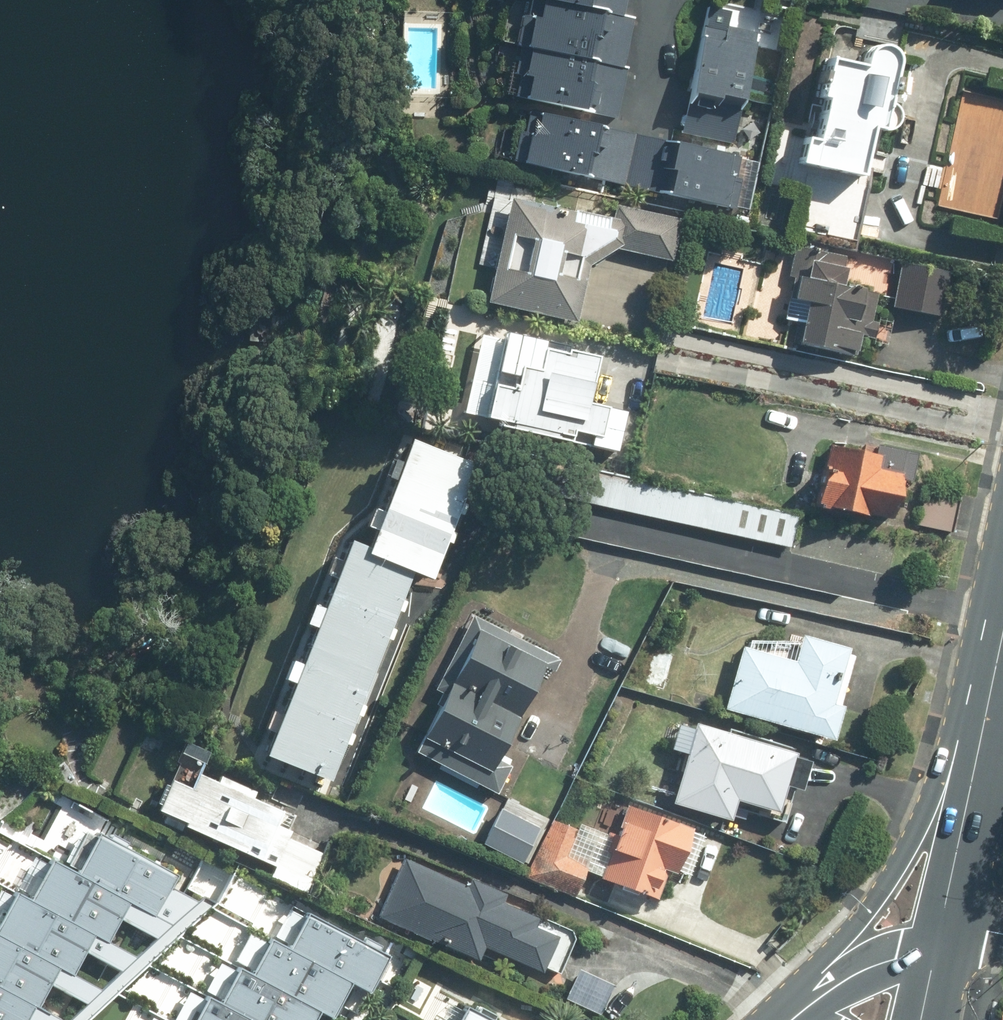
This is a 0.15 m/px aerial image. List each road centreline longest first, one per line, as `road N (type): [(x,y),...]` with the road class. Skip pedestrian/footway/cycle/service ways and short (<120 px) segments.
road 1 (secondary): [(823,993),(845,942),(980,747)]
road 2 (secondary): [(980,747),(938,945)]
road 3 (secondary): [(938,945),(823,993)]

